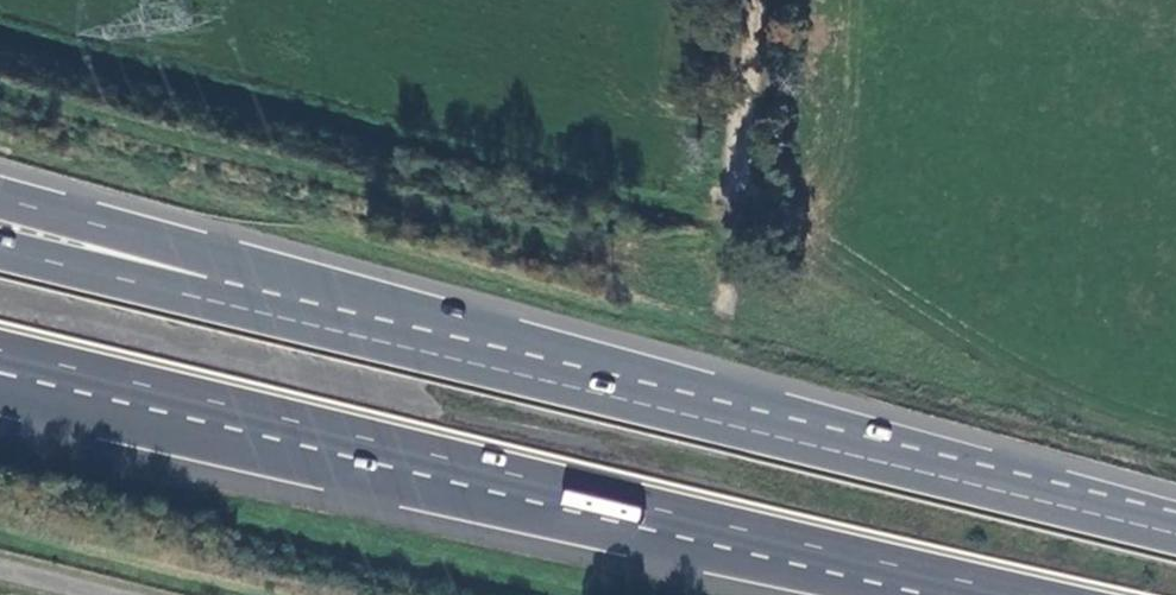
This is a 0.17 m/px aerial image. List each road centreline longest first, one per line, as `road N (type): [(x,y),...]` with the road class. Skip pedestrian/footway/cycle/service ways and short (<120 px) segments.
road 1 (trunk): [(0,350),(1039,594)]
road 2 (trunk): [(1175,533),(200,297)]
road 3 (trunk): [(200,297),(111,233),(0,202)]
road 4 (unclassified): [(764,0),(741,205)]
road 5 (trunk): [(200,297),(0,248)]

